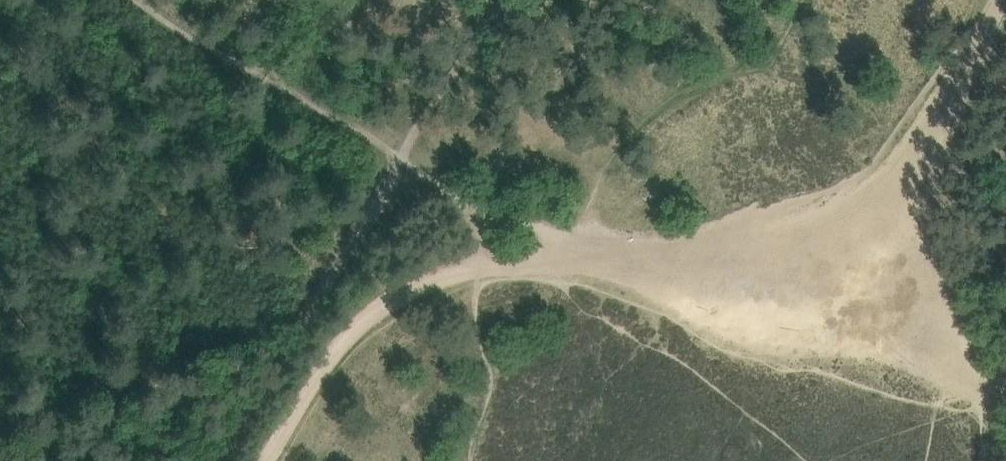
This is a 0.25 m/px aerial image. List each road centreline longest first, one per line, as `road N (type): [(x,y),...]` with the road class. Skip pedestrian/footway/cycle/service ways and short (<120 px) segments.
road 1 (track): [(141,0),(484,221),(558,259)]

